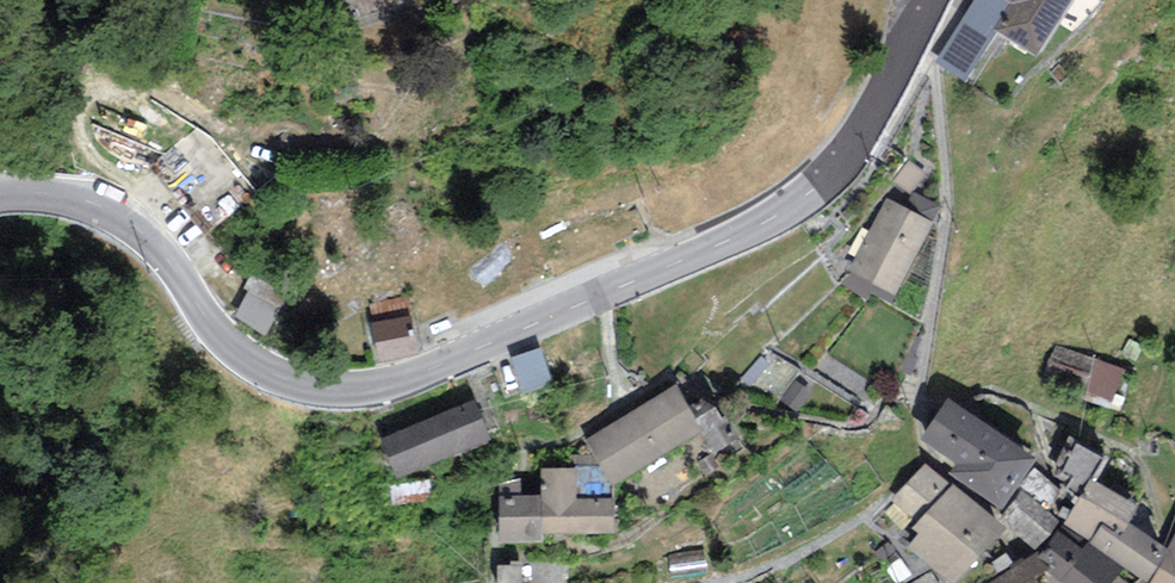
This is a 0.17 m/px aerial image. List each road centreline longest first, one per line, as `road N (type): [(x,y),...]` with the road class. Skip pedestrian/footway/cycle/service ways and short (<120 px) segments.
road 1 (tertiary): [(926,12),(853,150),(809,196),(722,244),(377,385),(298,385),(258,368),(221,337),(175,268),(132,225),(78,198),(0,191)]

